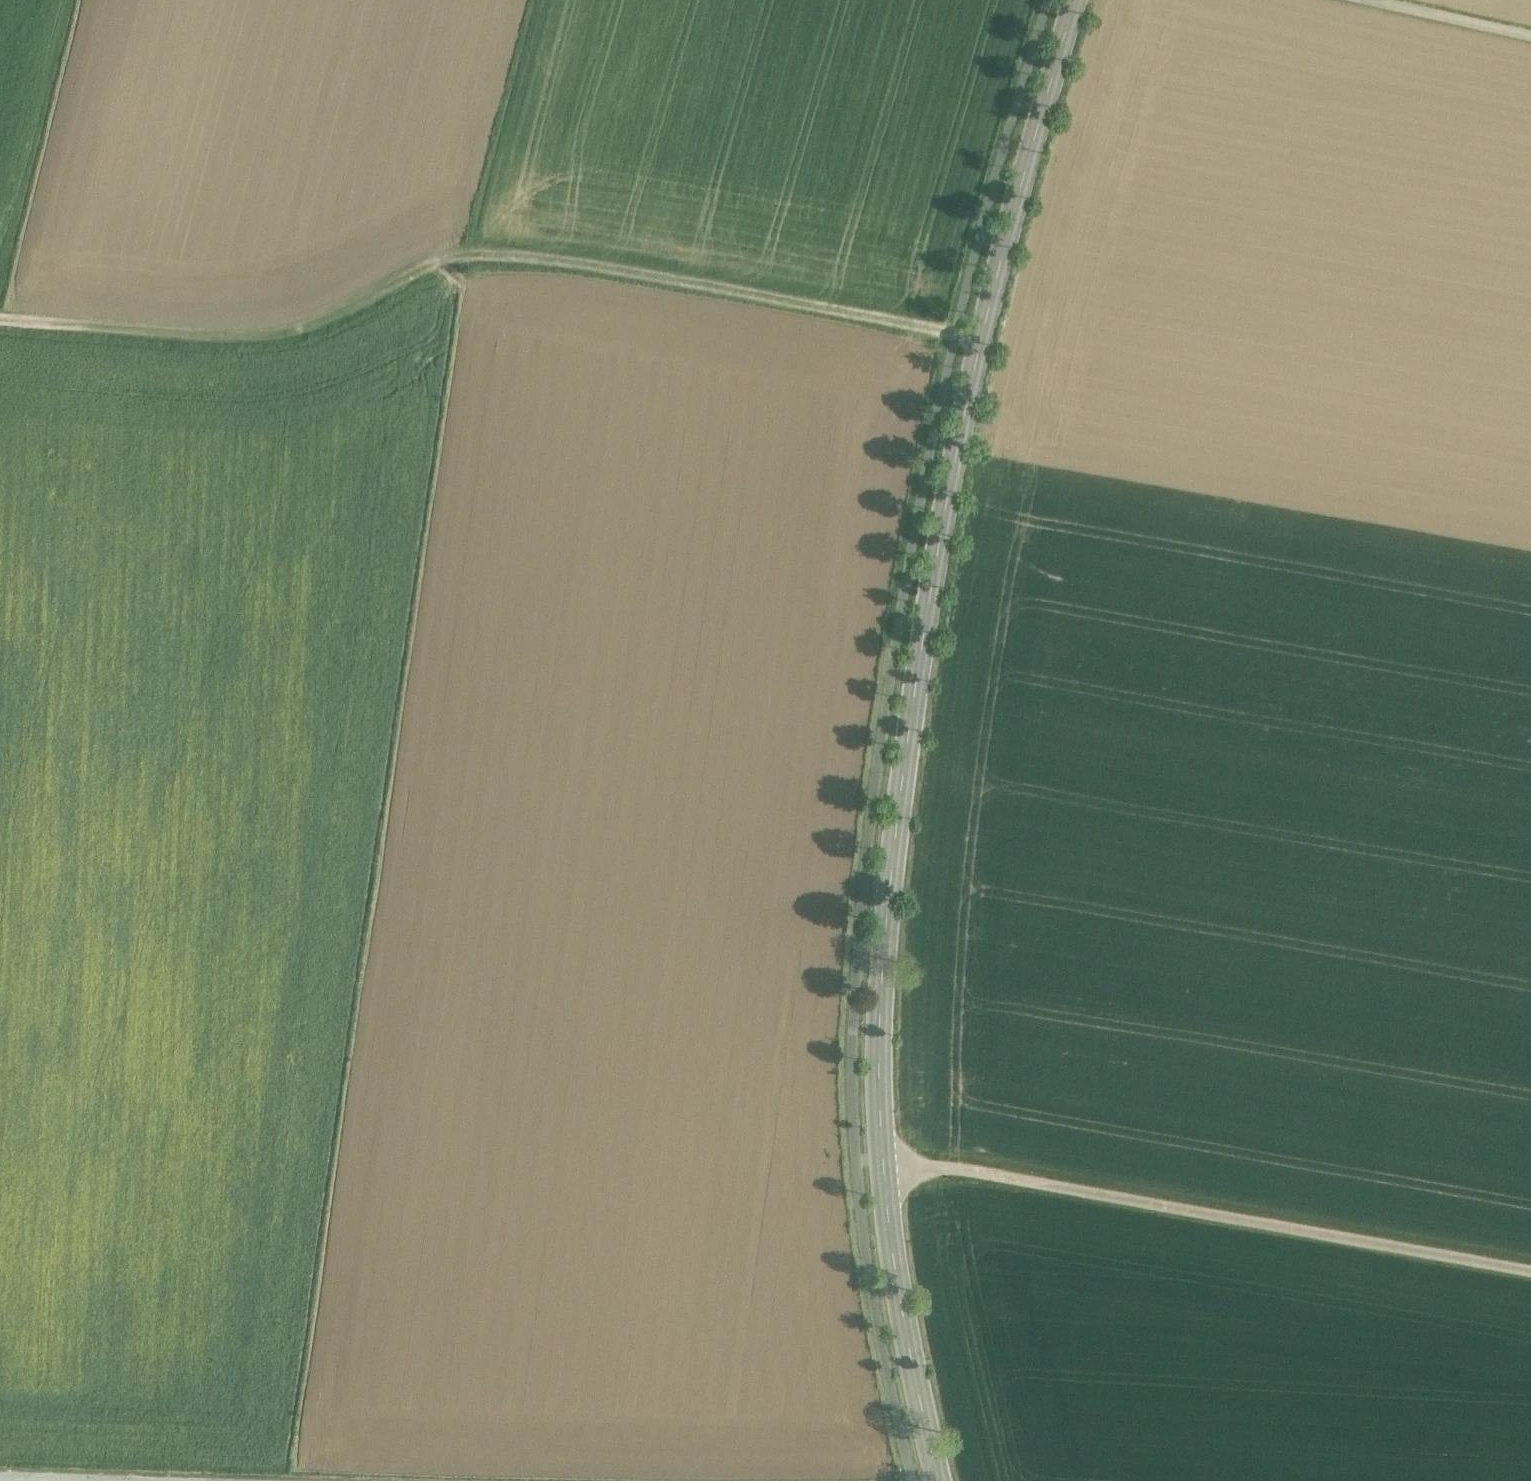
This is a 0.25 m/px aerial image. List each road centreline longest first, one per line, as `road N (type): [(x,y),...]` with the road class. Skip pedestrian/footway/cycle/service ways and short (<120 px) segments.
road 1 (tertiary): [(885,1158),(879,1064),(888,899),(942,537),(974,369),(1076,0)]
road 2 (unclassified): [(1530,1268),(885,1158)]
road 3 (tertiary): [(940,1480),(912,1356),(885,1158)]
road 4 (residential): [(1382,0),(1530,35)]

